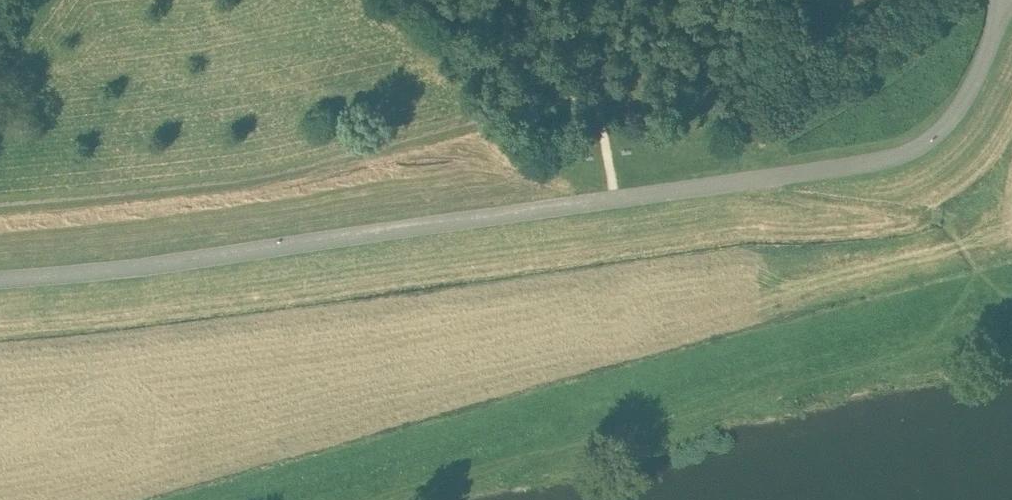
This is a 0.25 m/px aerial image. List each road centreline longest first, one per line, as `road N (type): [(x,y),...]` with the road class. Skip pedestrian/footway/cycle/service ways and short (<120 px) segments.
road 1 (unclassified): [(0,284),(123,274),(872,168),(906,156),(949,122),(1011,3)]
road 2 (track): [(716,190),(942,221)]

